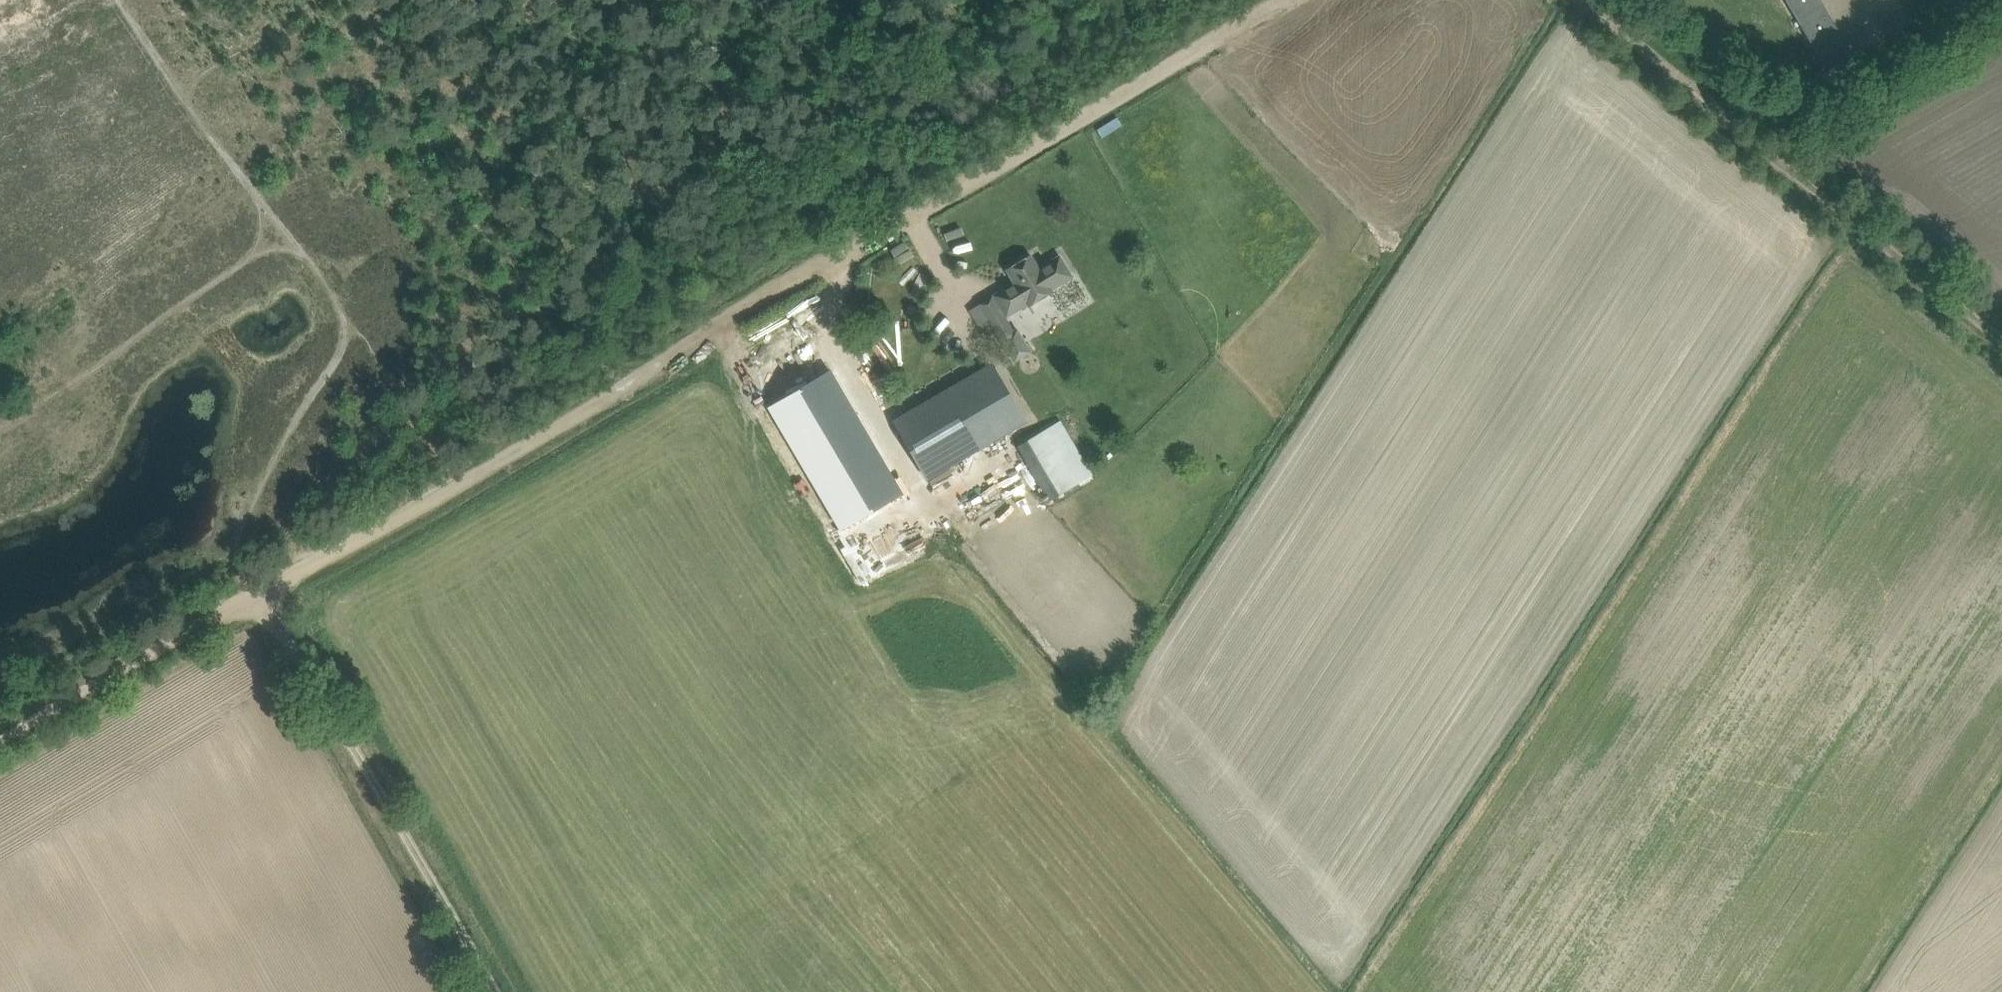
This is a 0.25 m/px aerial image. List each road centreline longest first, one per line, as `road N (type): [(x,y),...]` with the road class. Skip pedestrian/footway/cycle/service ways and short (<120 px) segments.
road 1 (track): [(467,480),(1282,0)]
road 2 (track): [(1577,0),(2001,338)]
road 3 (track): [(0,752),(467,480)]
road 4 (track): [(494,991),(272,596)]
road 5 (track): [(837,0),(958,187)]

